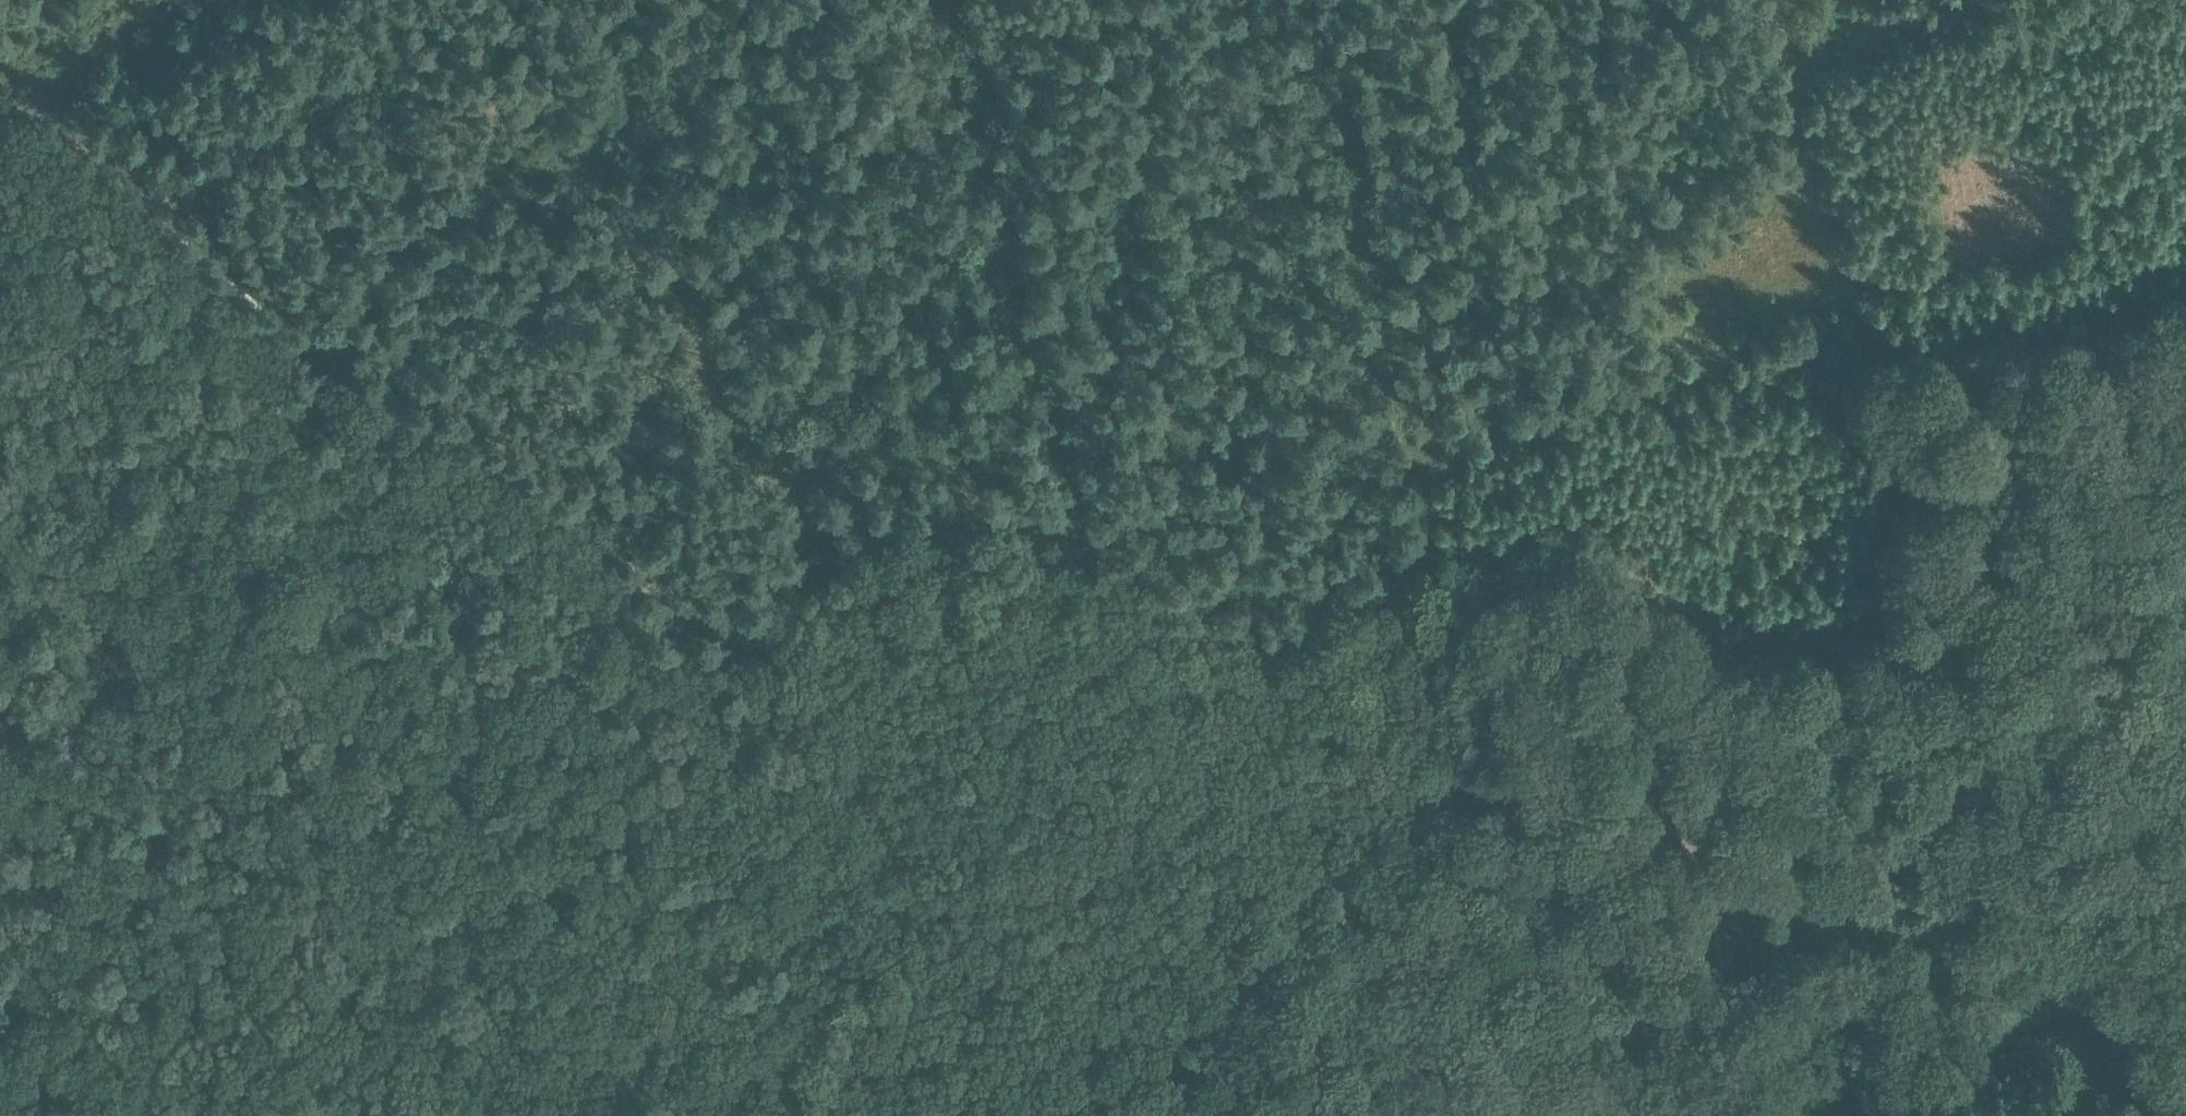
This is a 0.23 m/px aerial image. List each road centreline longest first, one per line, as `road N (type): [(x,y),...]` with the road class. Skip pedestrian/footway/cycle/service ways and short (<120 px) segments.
road 1 (track): [(1647,1115),(1874,1077),(2185,968)]

